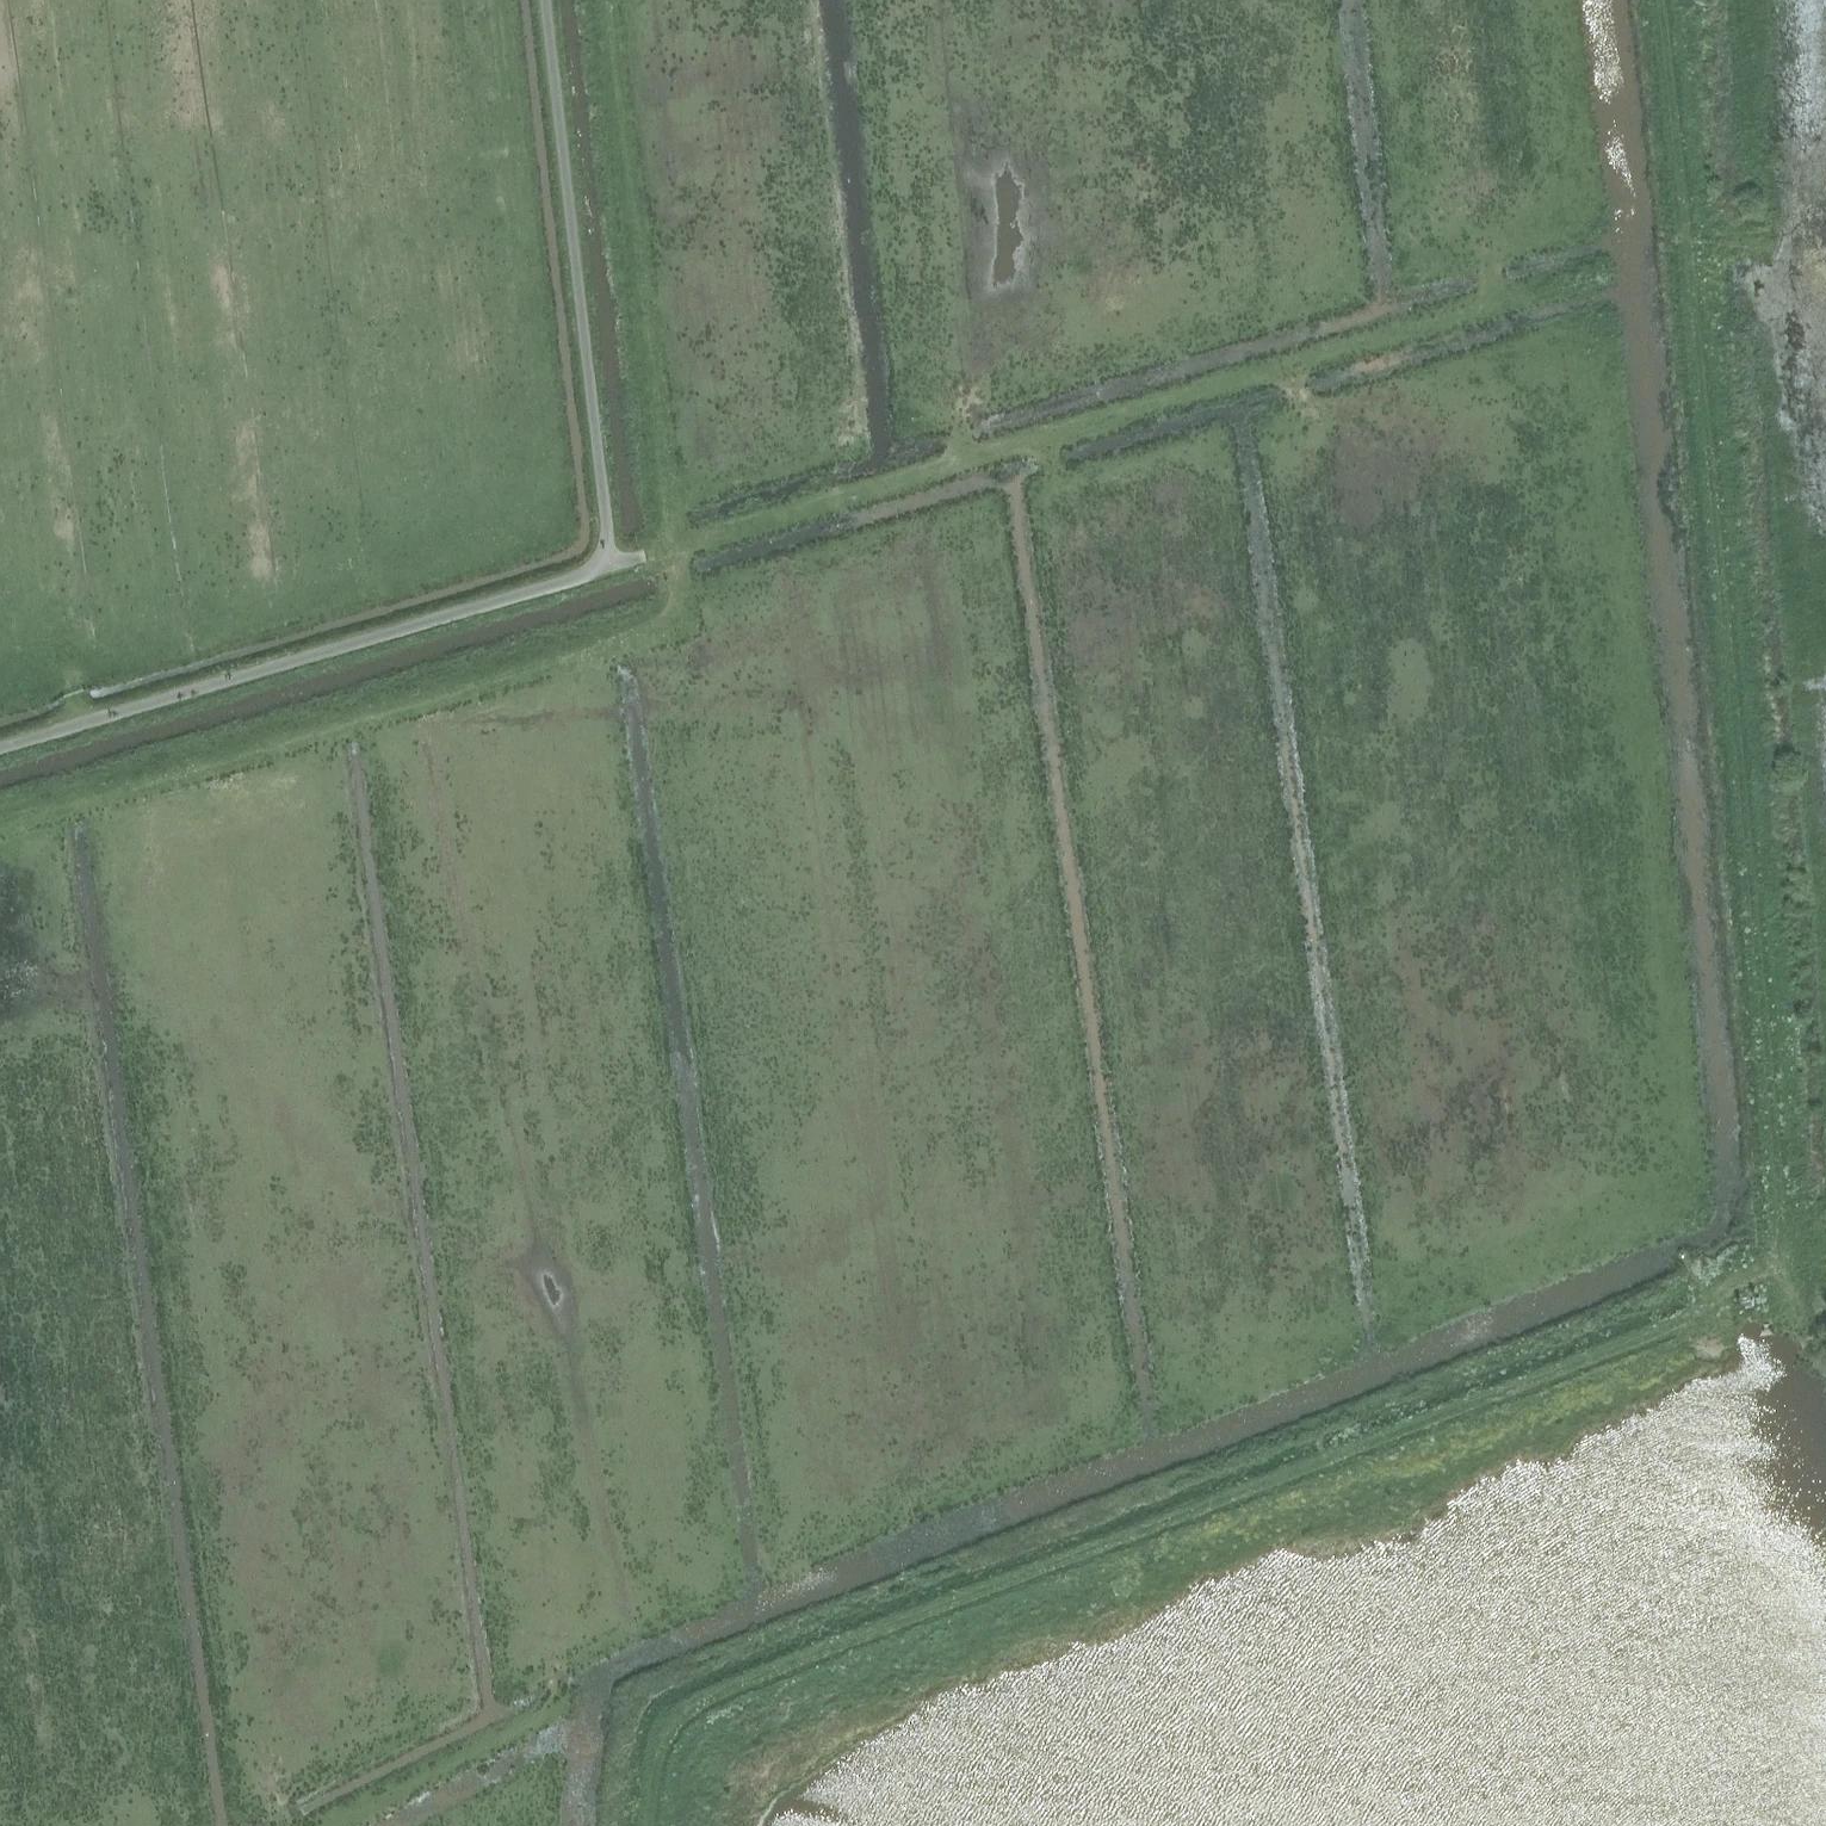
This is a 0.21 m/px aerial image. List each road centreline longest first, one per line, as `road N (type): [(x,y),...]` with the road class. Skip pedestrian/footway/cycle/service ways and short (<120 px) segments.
road 1 (track): [(648,1825),(666,1726),(699,1701),(1589,1361),(1671,1326),(1779,1256),(1786,1220),(1779,1089),(1653,0)]
road 2 (track): [(588,573),(1598,270)]
road 3 (track): [(561,1699),(553,1713),(331,1825)]

